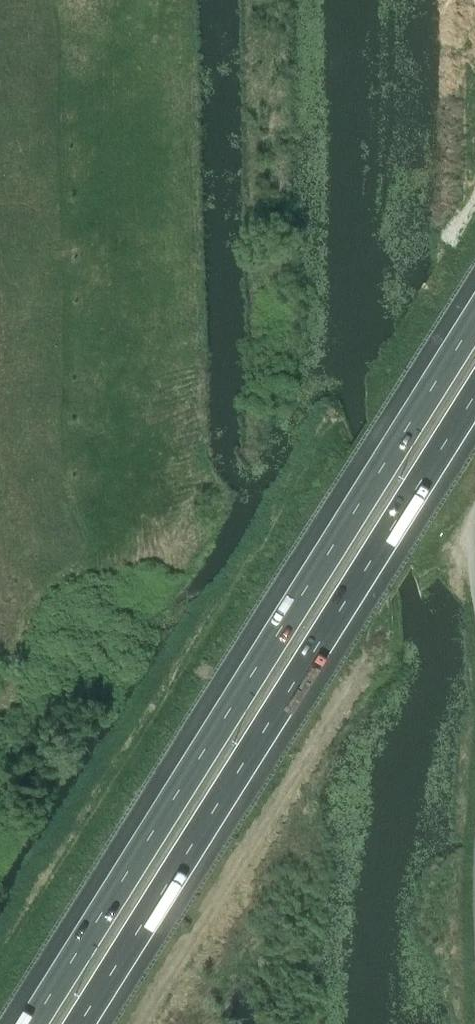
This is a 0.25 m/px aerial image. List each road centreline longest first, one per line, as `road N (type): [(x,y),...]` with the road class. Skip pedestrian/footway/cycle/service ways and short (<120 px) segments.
road 1 (motorway): [(474,320),(33,1023)]
road 2 (motorway): [(80,1023),(474,396)]

